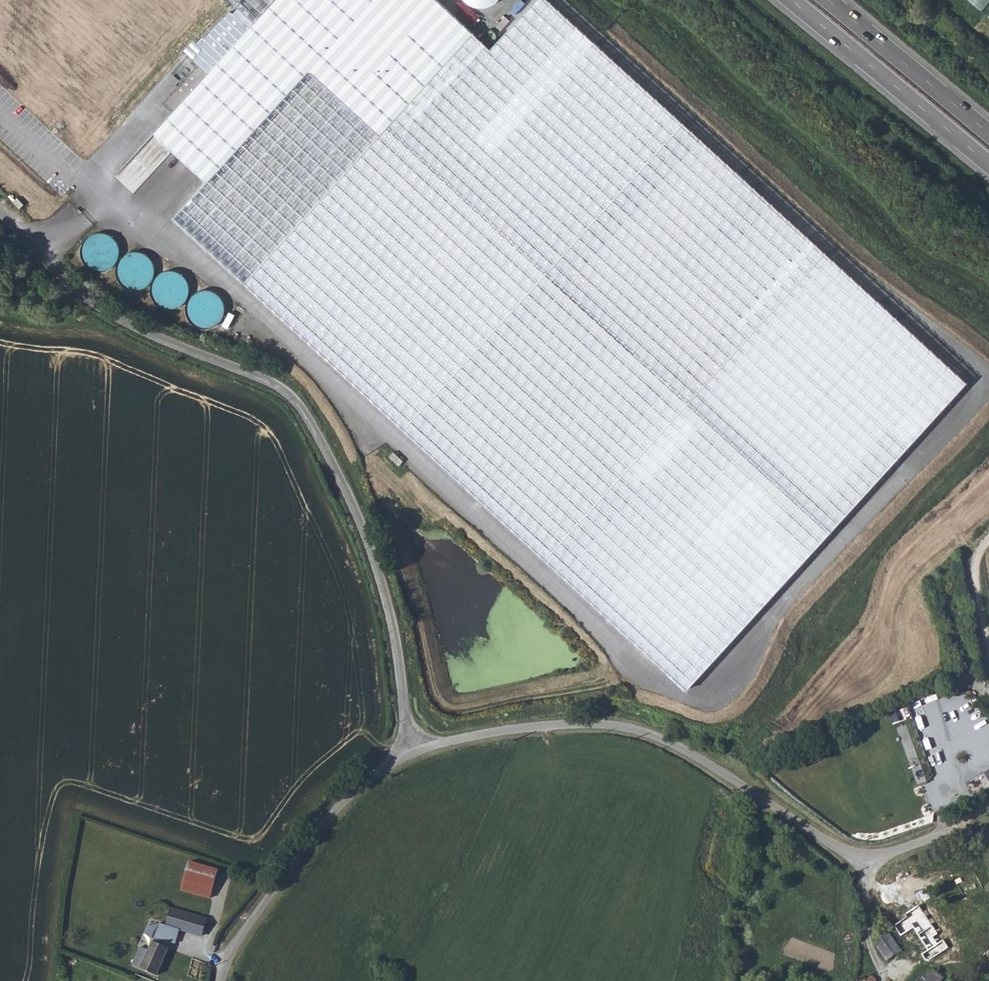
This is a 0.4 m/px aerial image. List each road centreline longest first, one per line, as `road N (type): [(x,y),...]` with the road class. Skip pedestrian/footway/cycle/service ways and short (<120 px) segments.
road 1 (unclassified): [(0,208),(80,290),(137,328),(292,399),(345,490),(384,581),(410,753)]
road 2 (unclassified): [(988,829),(943,833),(866,857),(840,849),(670,740),(618,725),(480,732),(410,753)]
road 3 (unclassified): [(410,753),(331,817),(251,923),(227,980)]
road 4 (trunk): [(791,0),(988,164)]
road 5 (track): [(867,872),(865,925),(874,957),(883,973),(900,977),(914,958),(911,933),(884,891)]
road 6 (trunk): [(988,133),(828,0)]

